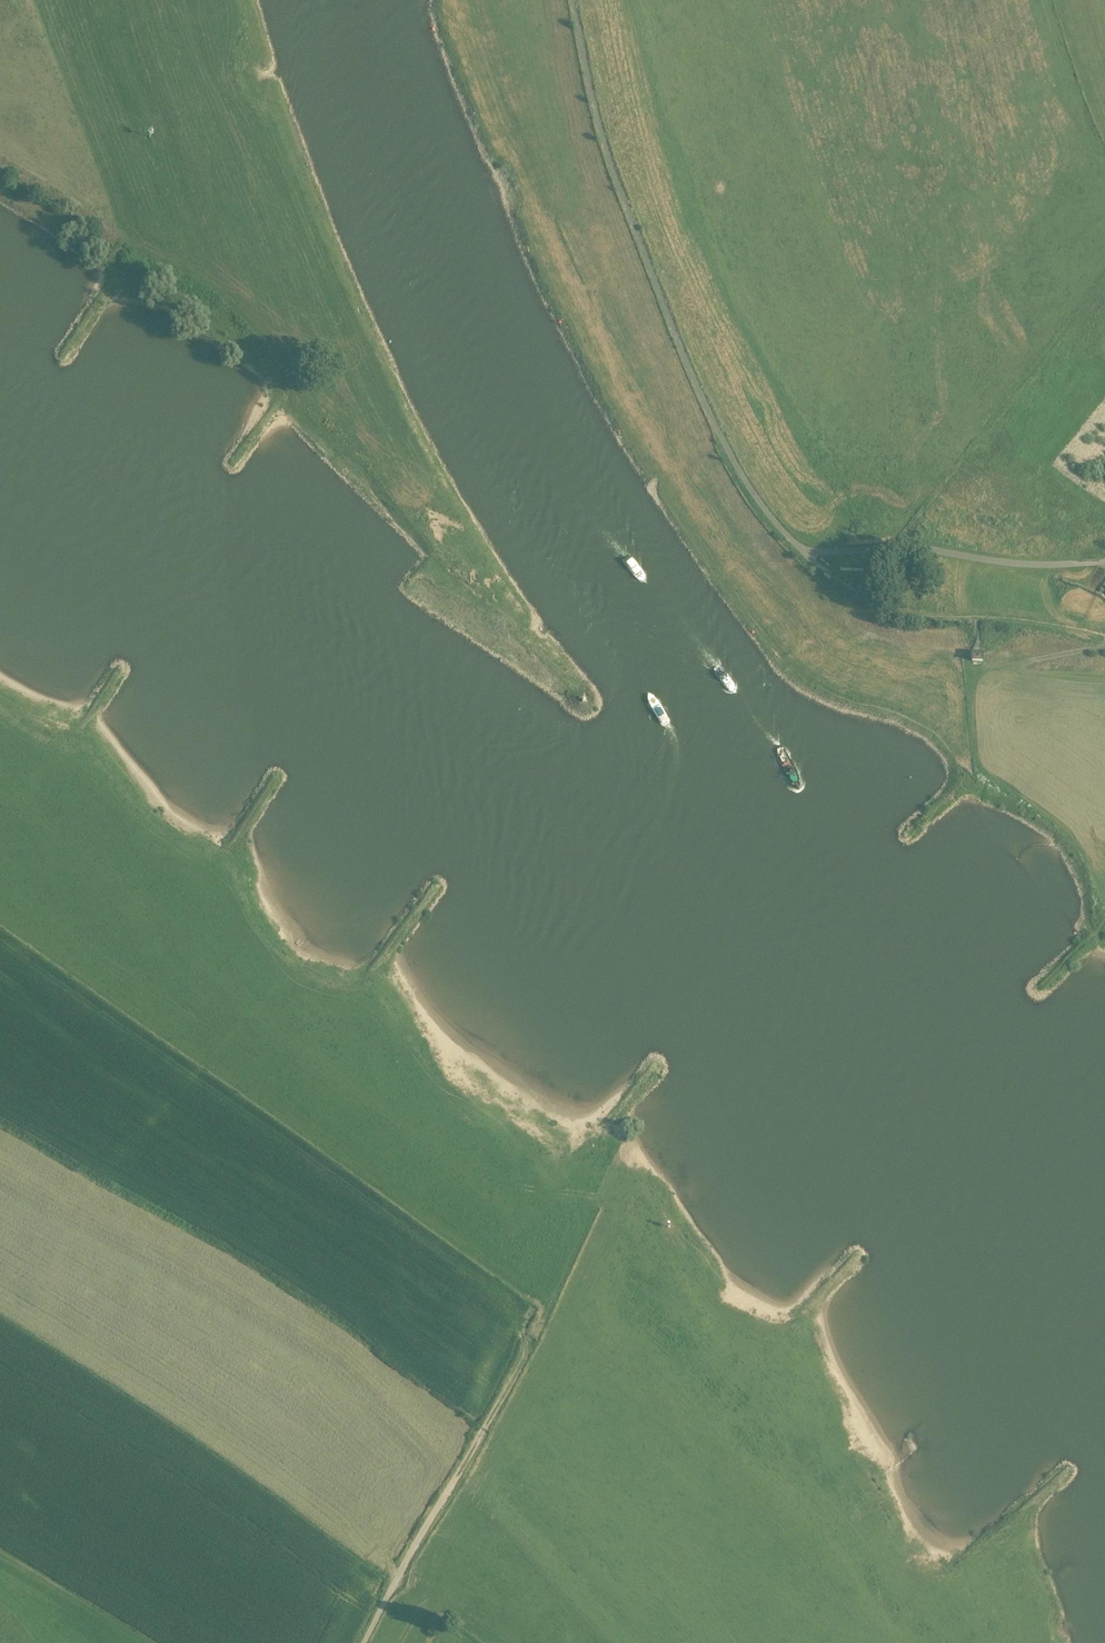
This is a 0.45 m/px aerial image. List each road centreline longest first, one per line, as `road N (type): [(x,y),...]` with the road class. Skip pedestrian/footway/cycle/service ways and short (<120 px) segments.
road 1 (track): [(1104,636),(1022,619),(903,612),(845,588),(804,553)]
road 2 (unclassified): [(365,1642),(483,1429)]

